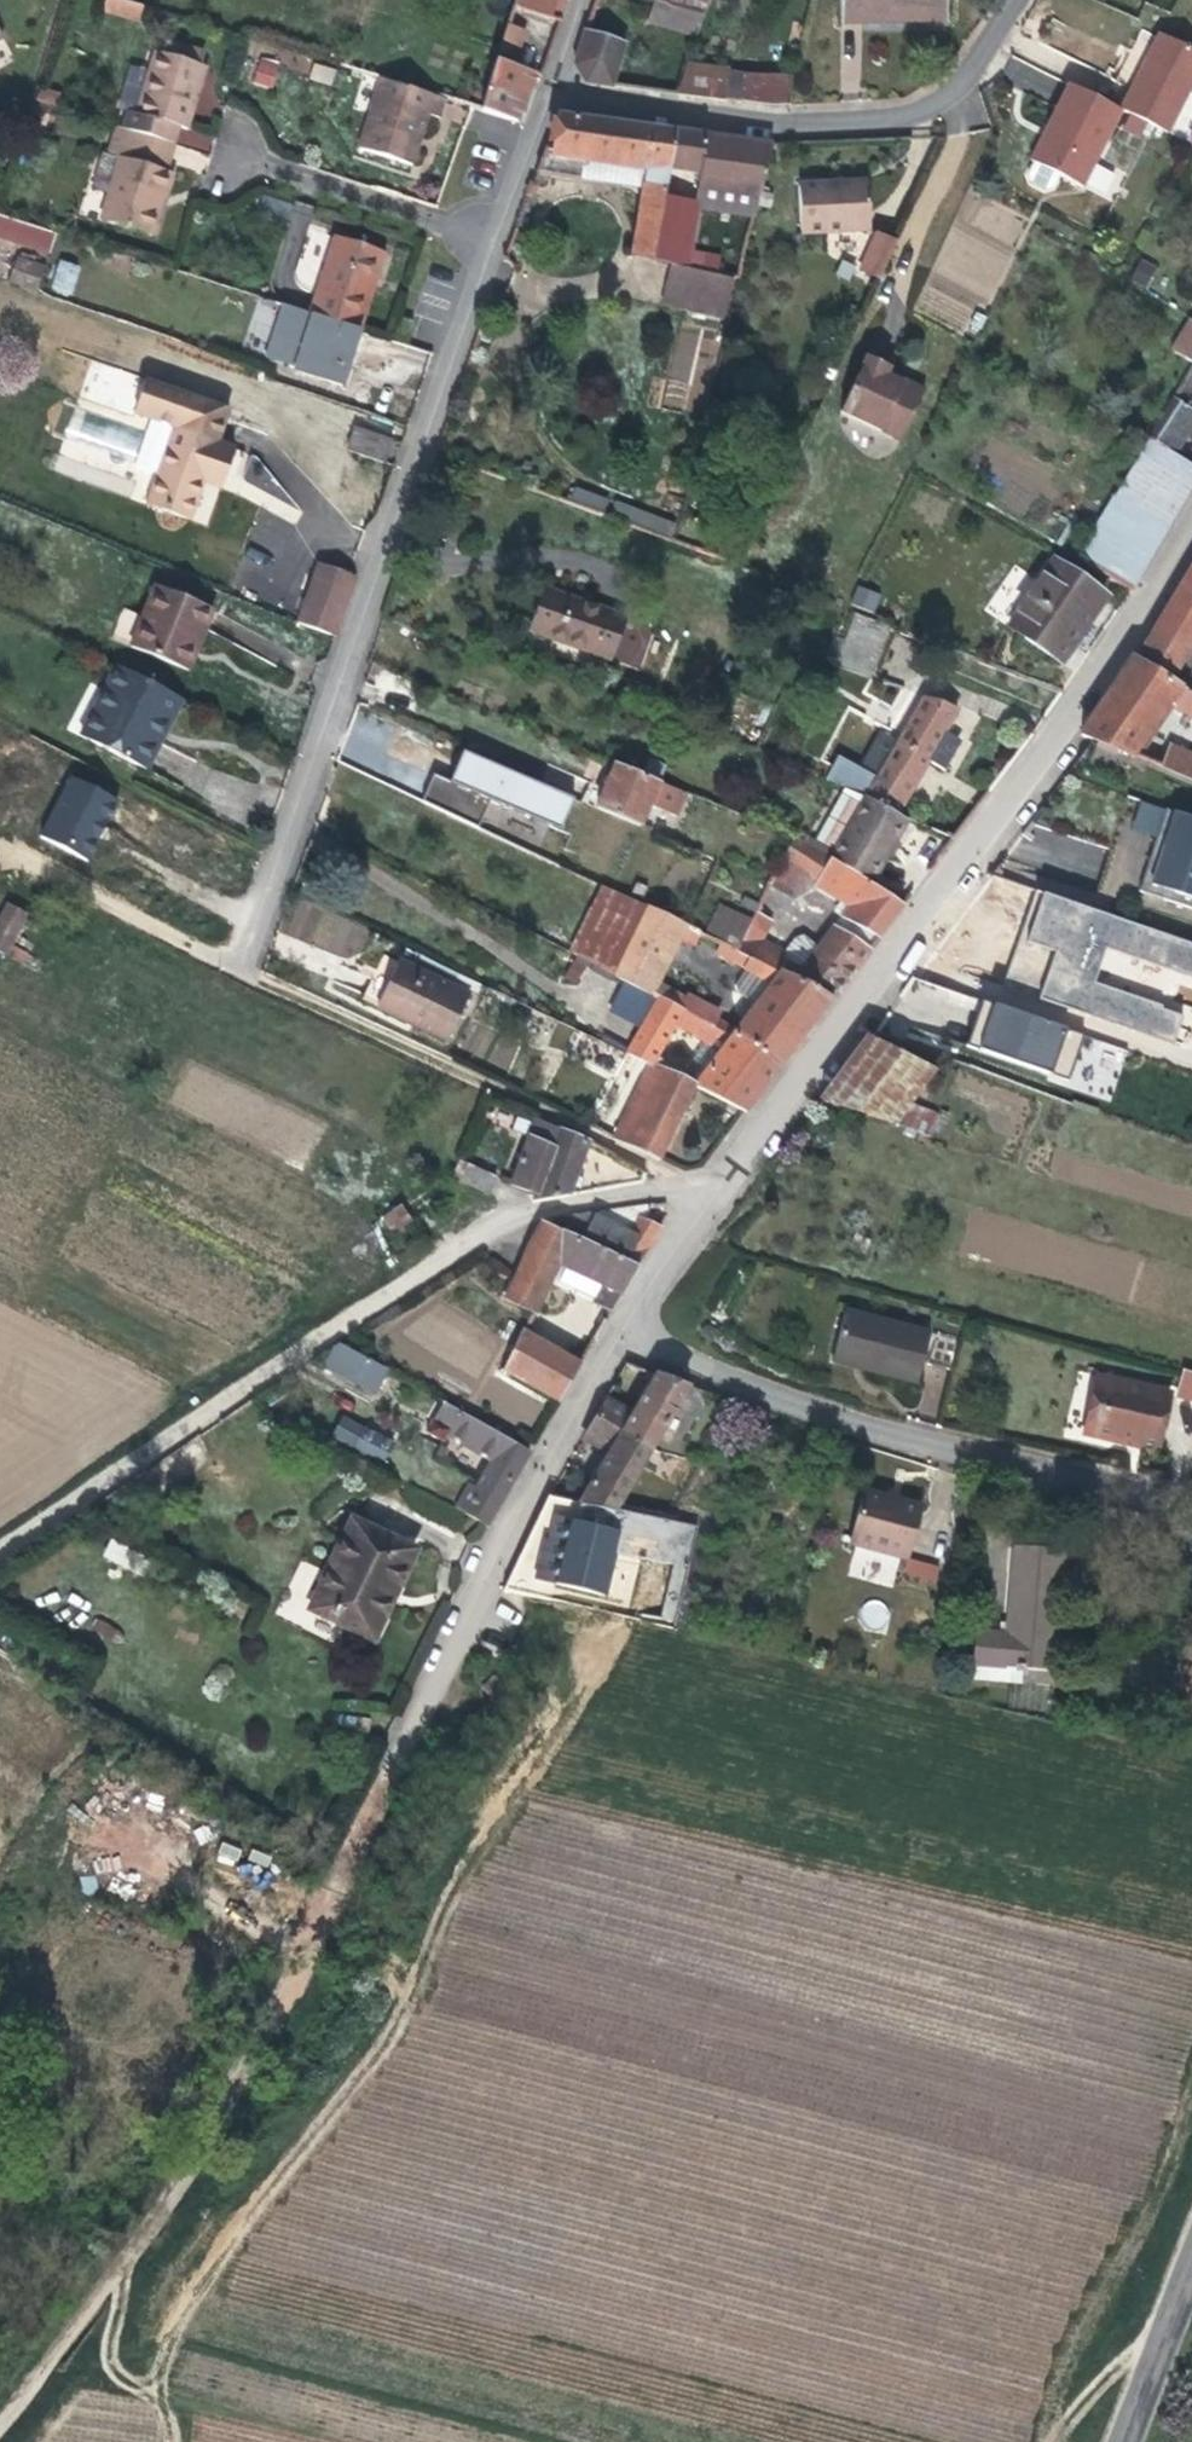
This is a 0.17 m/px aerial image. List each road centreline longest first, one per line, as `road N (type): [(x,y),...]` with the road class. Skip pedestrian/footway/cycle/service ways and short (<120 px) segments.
road 1 (residential): [(233,965),(548,93)]
road 2 (track): [(174,2441),(160,2368),(178,2320),(264,2192),(390,2035),(486,1826),(605,1651)]
road 3 (residential): [(1191,524),(730,1184)]
road 4 (track): [(694,1184),(0,845)]
road 5 (track): [(0,2424),(208,2145),(377,1809)]
road 6 (residential): [(622,1338),(906,1430),(1191,1501)]
road 7 (track): [(0,1550),(480,1232)]
road 8 (residential): [(622,1338),(502,1549),(377,1809)]
road 9 (residential): [(548,93),(750,117),(881,111),(926,101),(995,36),(1015,0)]
road 10 (residential): [(730,1184),(551,1206),(480,1232)]
road 11 (residential): [(730,1184),(622,1338)]
road 12 (tertiary): [(1191,2266),(1125,2441)]
road 13 (track): [(1054,2441),(1096,2384),(1164,2339)]
road 14 (track): [(126,2262),(109,2359),(122,2379)]

